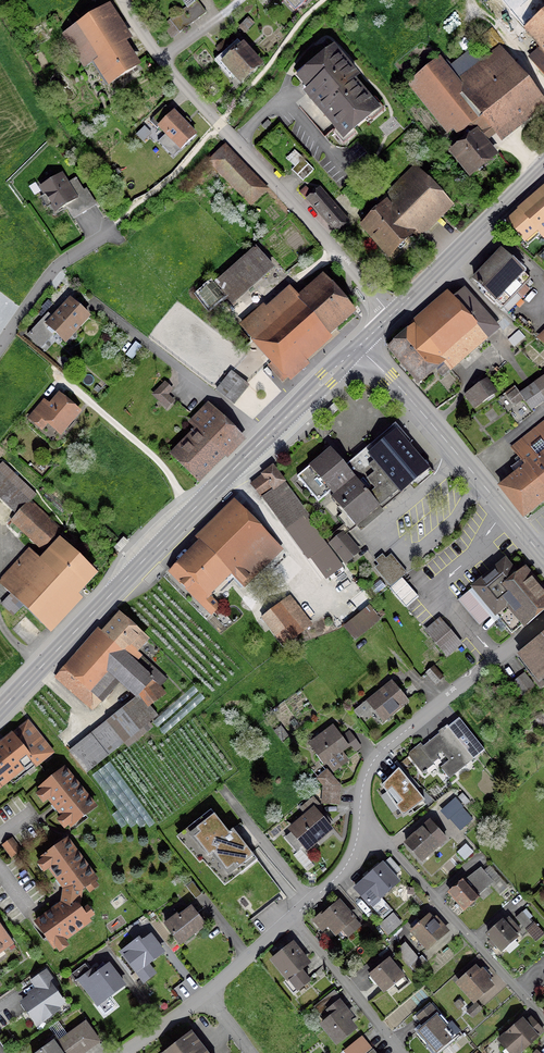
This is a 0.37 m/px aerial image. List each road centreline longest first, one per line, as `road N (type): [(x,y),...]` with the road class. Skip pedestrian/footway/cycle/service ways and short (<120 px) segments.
road 1 (secondary): [(0,711),(358,346)]
road 2 (residential): [(122,0),(160,61),(390,316)]
road 3 (residential): [(543,620),(377,757),(359,824)]
road 4 (secondary): [(358,346),(539,552)]
road 5 (residential): [(359,824),(389,846),(543,1019)]
road 6 (secondary): [(390,316),(543,164)]
road 7 (residential): [(0,353),(58,270),(116,230)]
road 8 (residential): [(290,920),(399,1052)]
road 9 (residential): [(359,824),(338,876),(290,920)]

